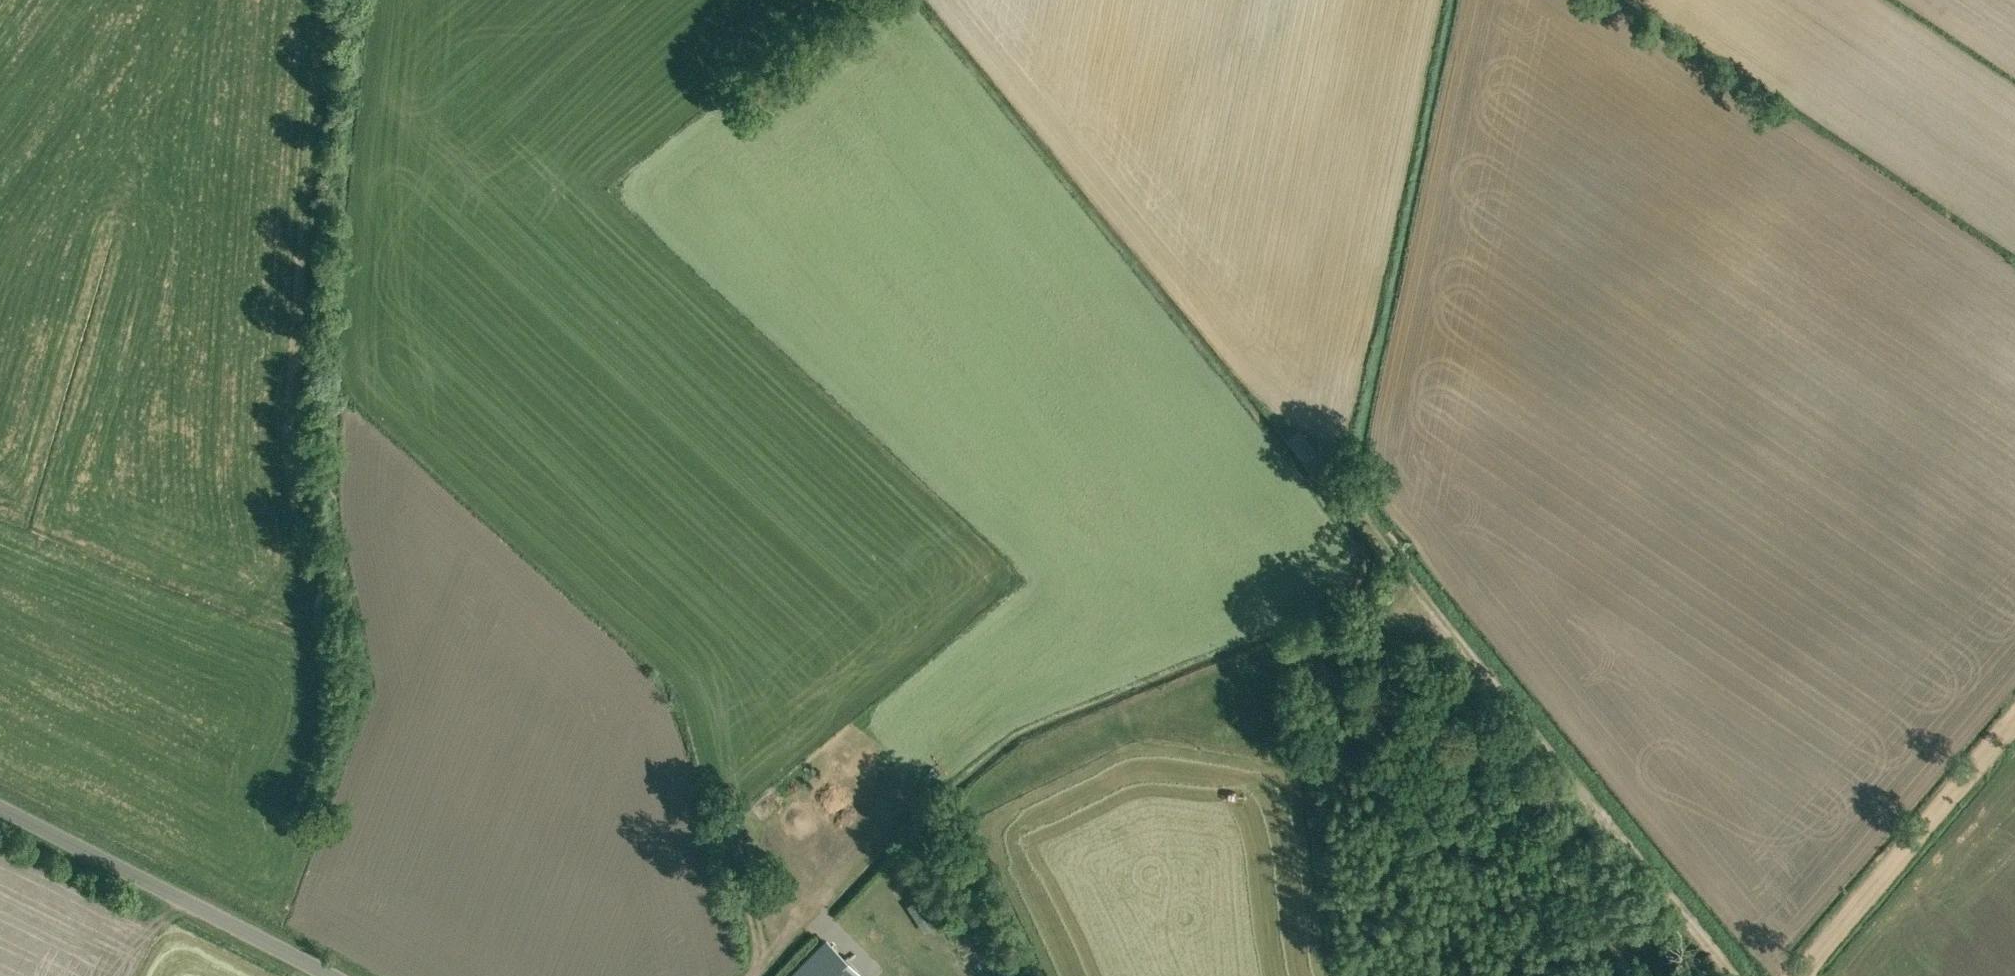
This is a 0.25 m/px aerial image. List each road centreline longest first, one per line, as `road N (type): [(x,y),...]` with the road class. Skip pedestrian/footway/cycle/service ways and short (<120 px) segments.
road 1 (unclassified): [(330,975),(0,807)]
road 2 (track): [(1798,975),(2014,732)]

